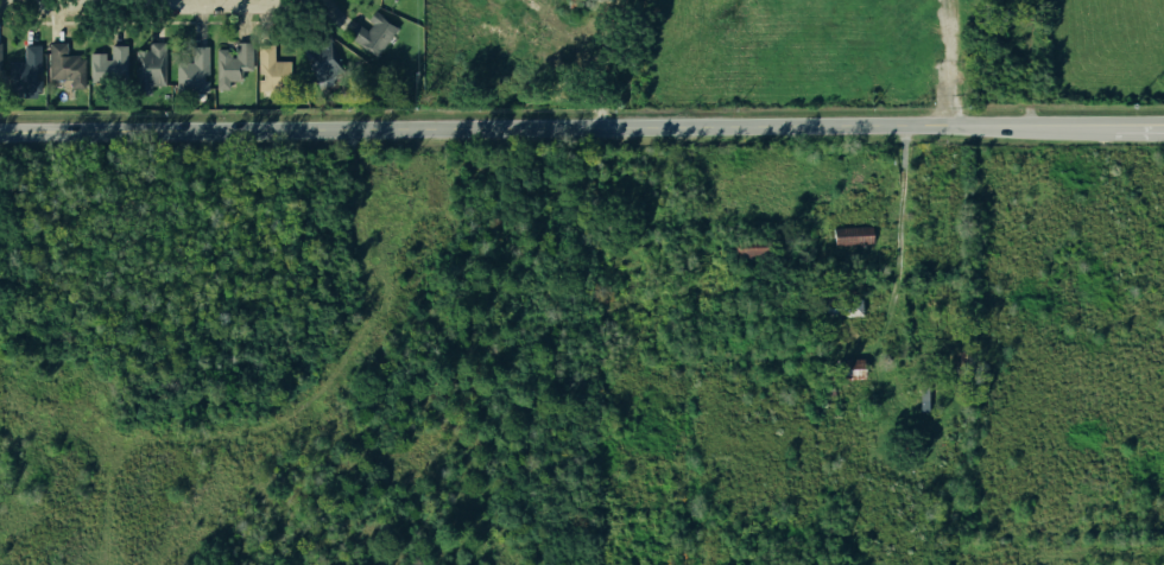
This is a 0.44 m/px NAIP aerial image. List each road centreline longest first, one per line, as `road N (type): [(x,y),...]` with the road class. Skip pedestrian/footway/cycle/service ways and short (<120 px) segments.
road 1 (tertiary): [(0,129),(1163,122)]
road 2 (residential): [(0,4),(284,0)]
road 3 (residential): [(904,121),(898,271),(879,338),(879,392)]

